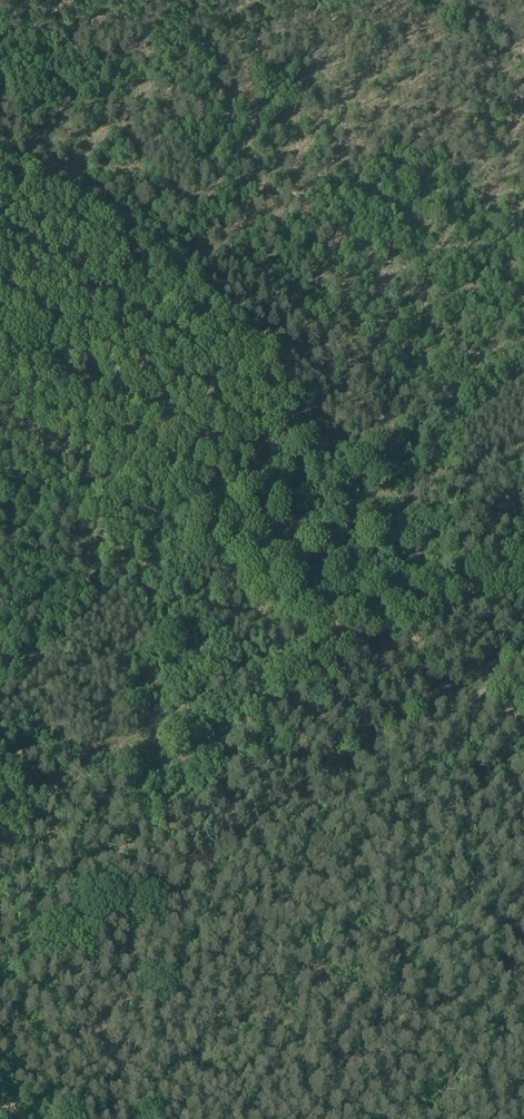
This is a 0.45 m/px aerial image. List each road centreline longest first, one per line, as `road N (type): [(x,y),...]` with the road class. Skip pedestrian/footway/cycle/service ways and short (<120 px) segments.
road 1 (track): [(0,999),(523,663)]
road 2 (track): [(452,711),(0,411)]

